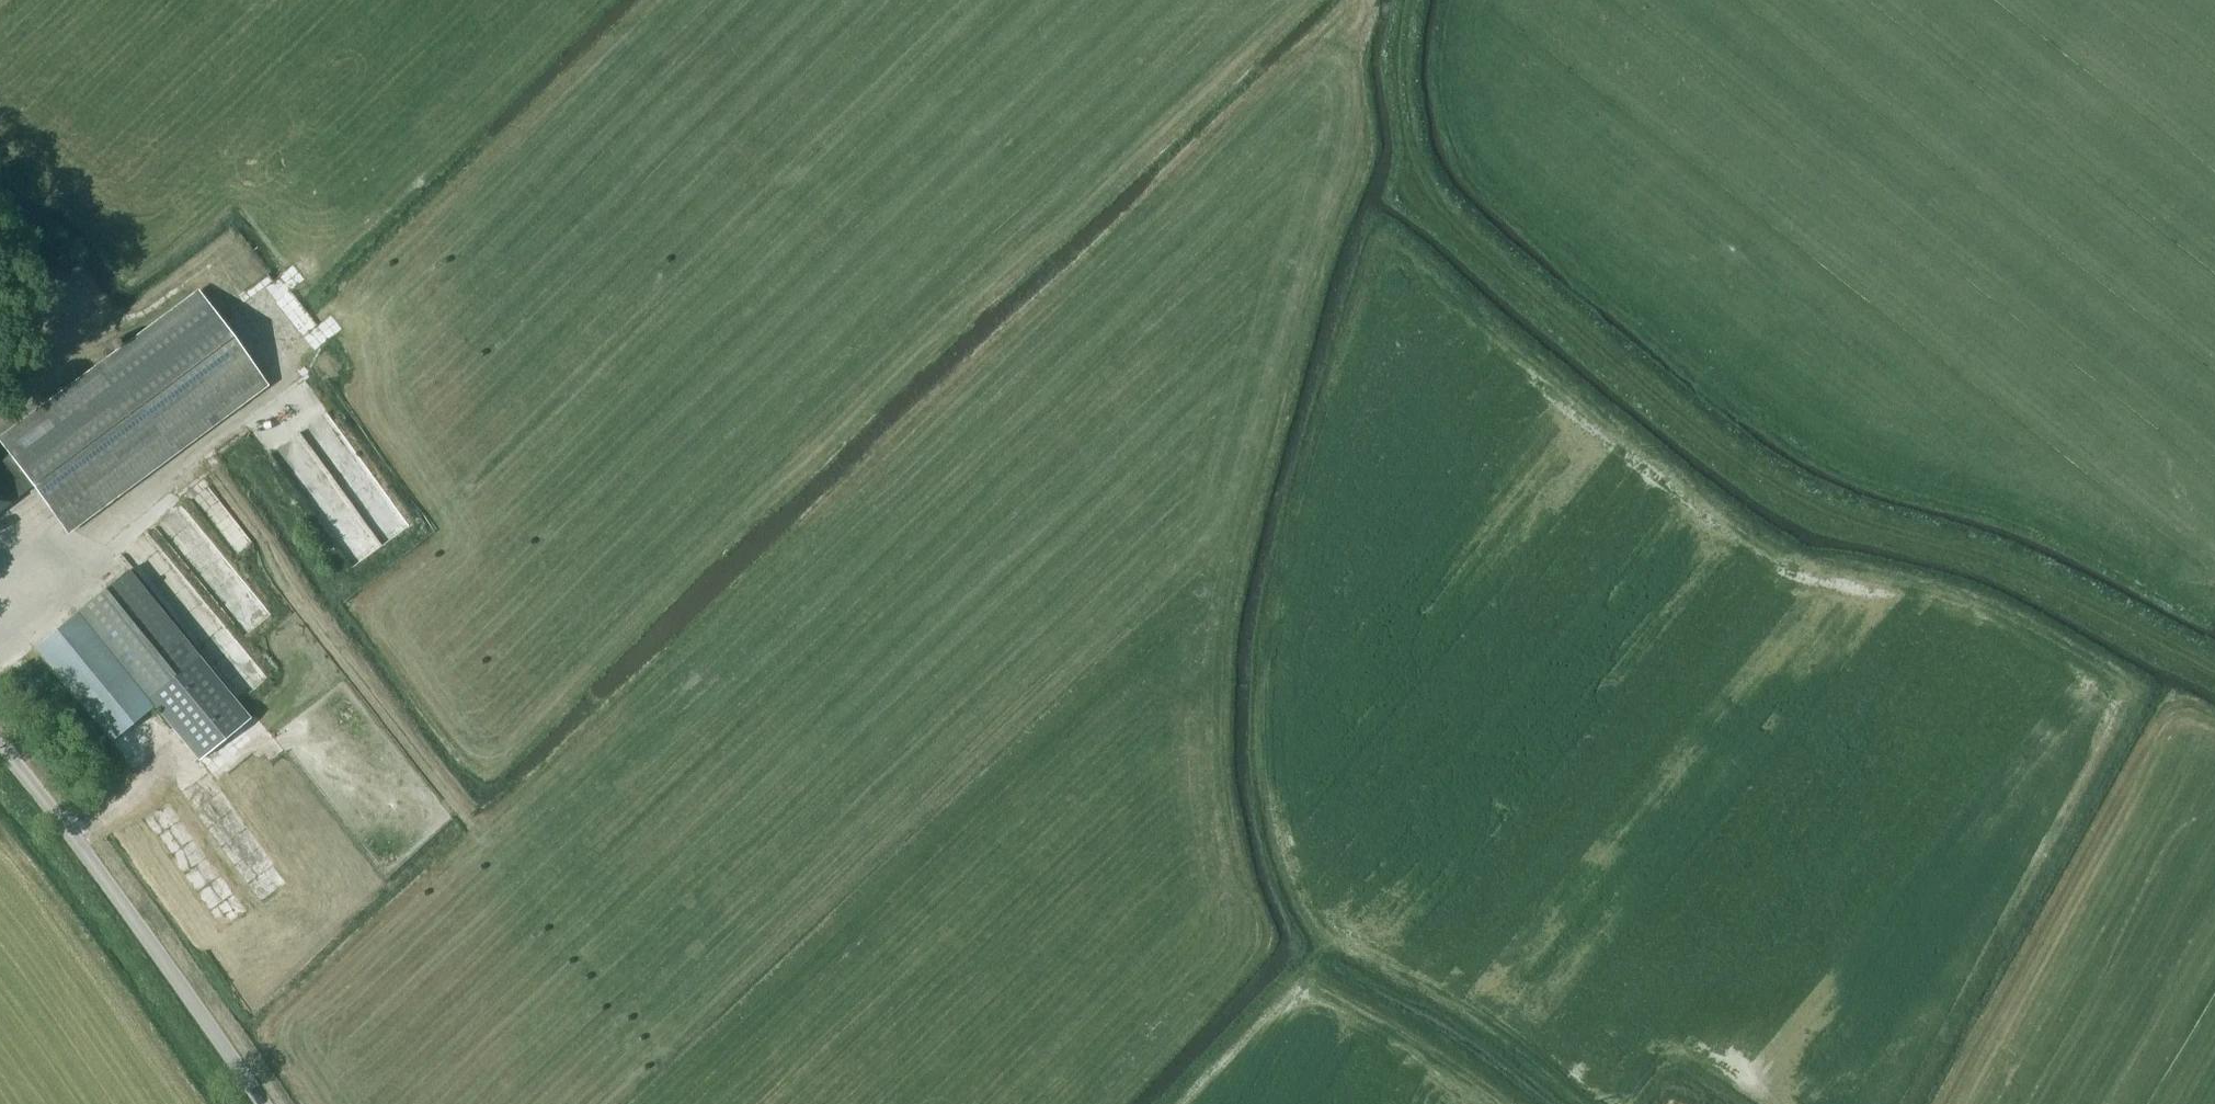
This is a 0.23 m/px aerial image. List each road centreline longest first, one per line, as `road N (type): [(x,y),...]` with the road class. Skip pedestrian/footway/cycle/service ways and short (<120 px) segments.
road 1 (track): [(2214,670),(1995,556),(1843,513),(1774,477),(1682,410),(1418,183),(1402,93),(1410,0)]
road 2 (unclassified): [(265,1103),(84,850),(0,747)]

